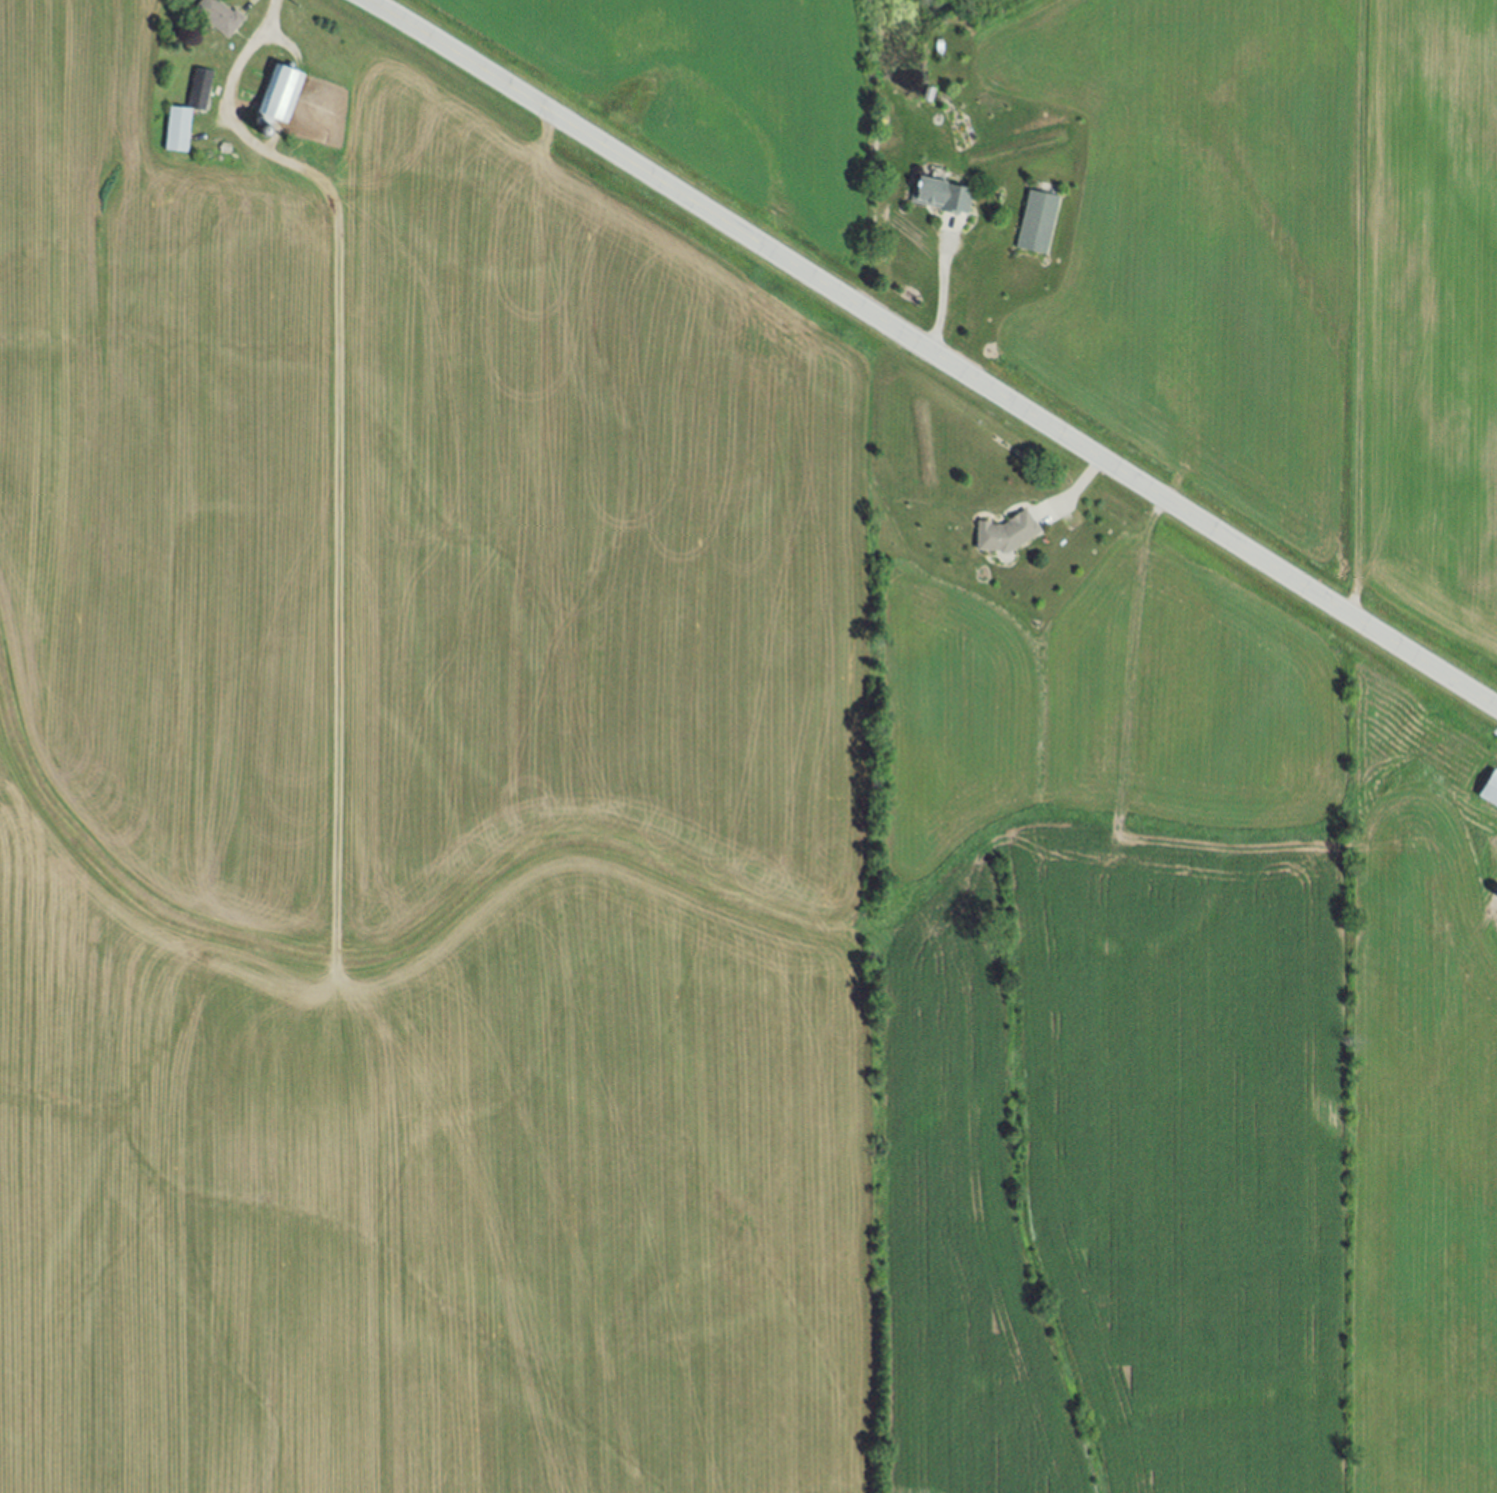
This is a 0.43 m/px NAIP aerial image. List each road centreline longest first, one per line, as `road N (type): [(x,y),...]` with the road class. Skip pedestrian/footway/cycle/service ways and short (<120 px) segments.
road 1 (secondary): [(1496,708),(369,0)]

